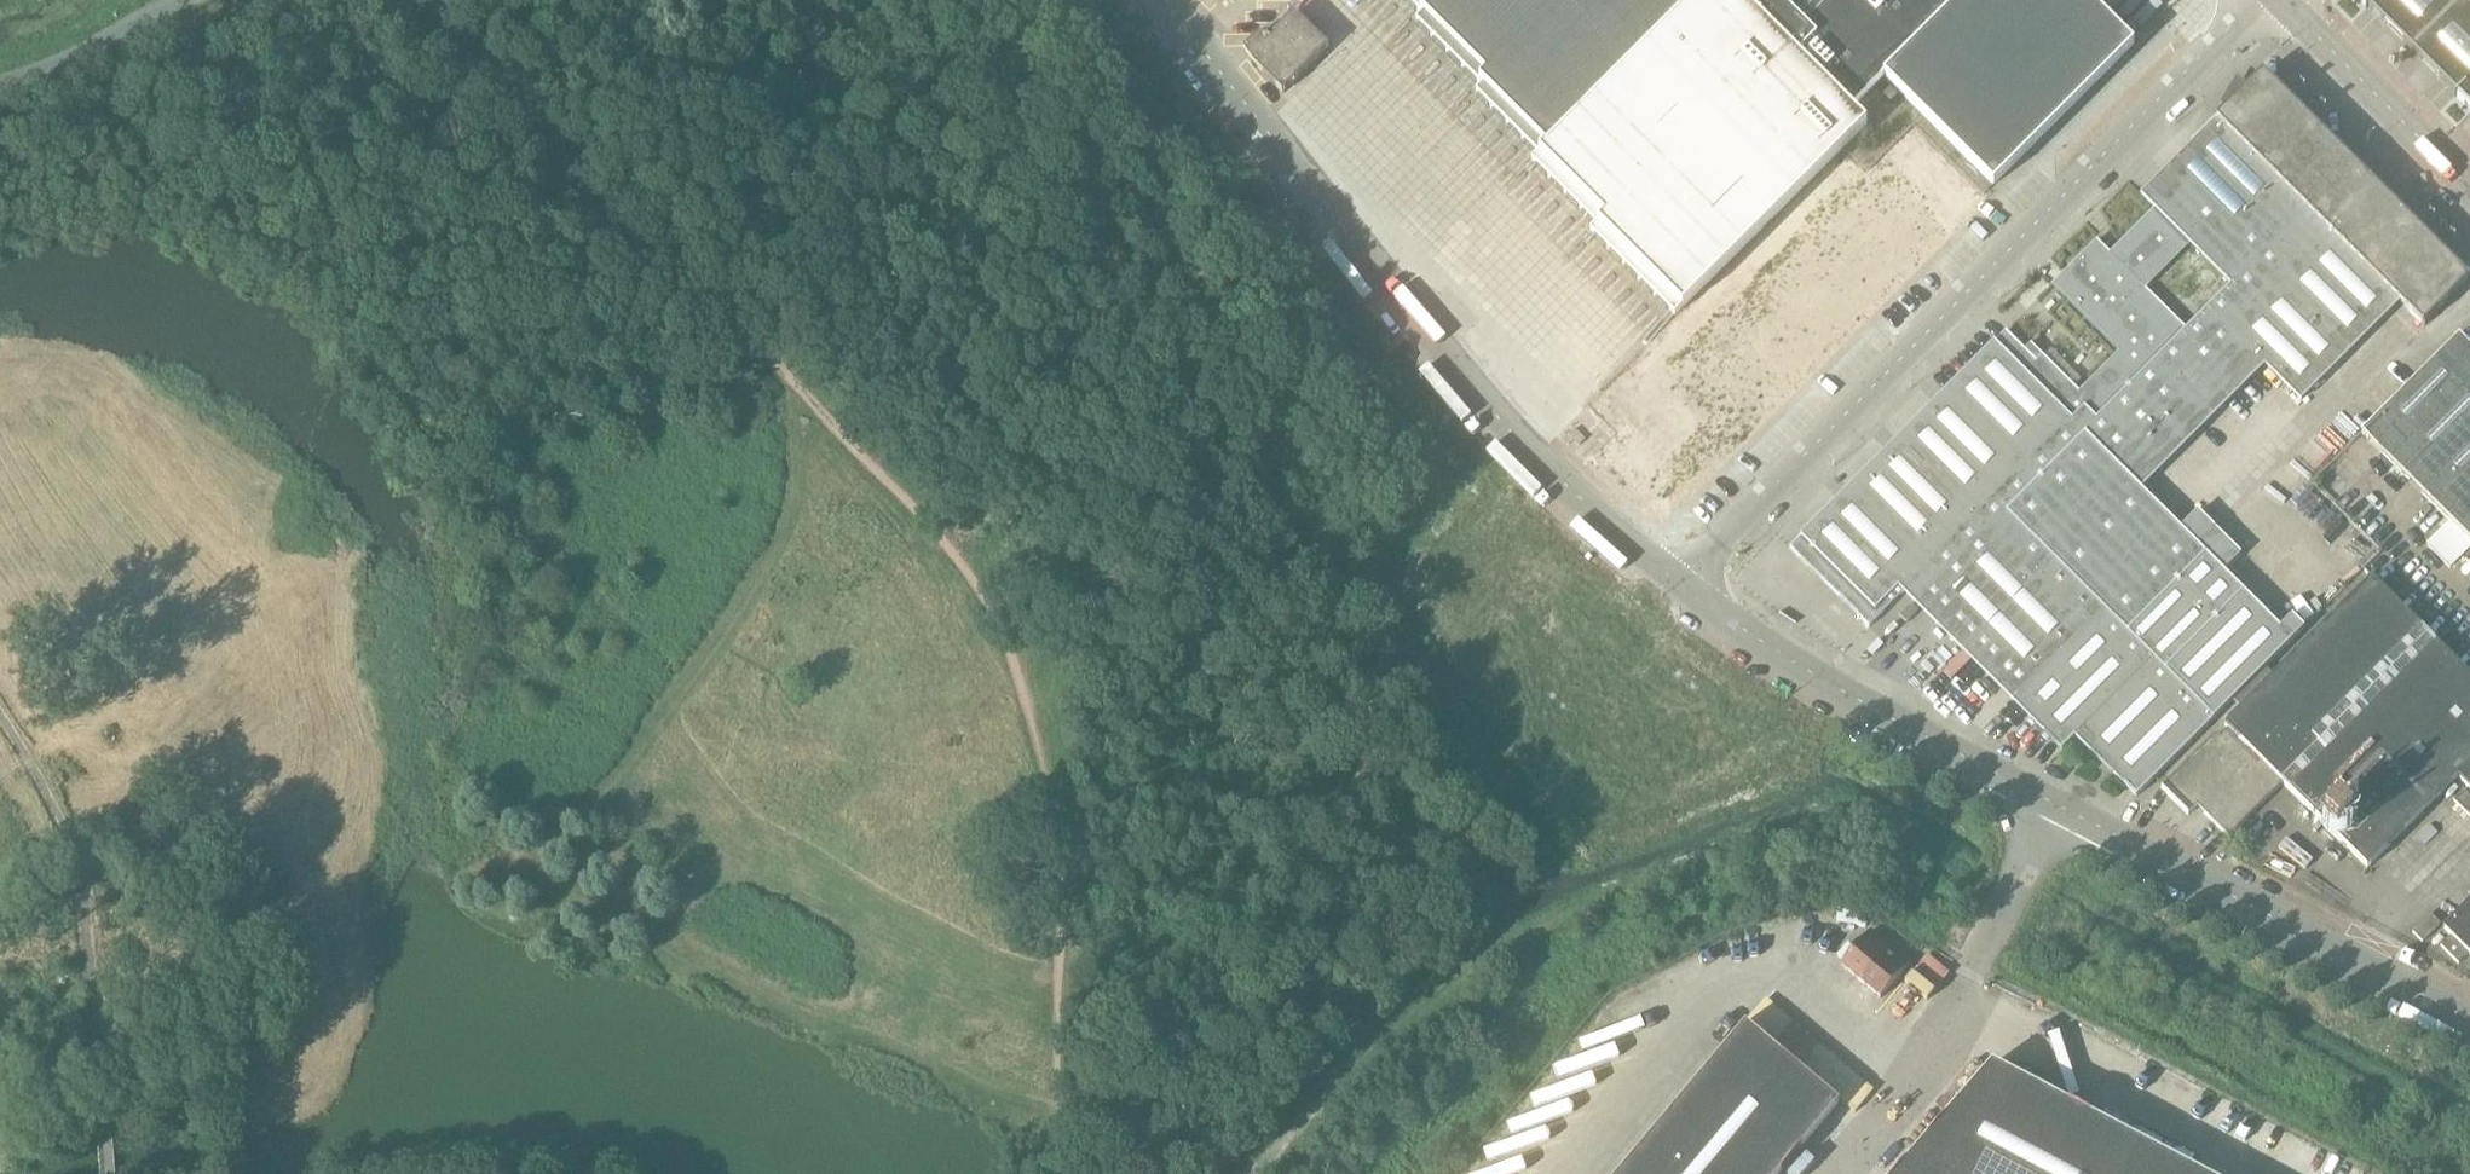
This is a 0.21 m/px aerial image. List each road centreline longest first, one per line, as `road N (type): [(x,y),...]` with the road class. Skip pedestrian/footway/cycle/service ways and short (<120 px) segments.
road 1 (track): [(804,4),(1185,248),(1253,362),(1346,602),(1360,721),(1335,851),(1273,959),(1147,1143)]
road 2 (track): [(419,0),(755,334),(953,549),(1007,637),(1046,792),(1063,888),(1060,1096),(1147,1143)]
road 3 (unclassified): [(2469,1021),(1940,744),(1695,584)]
road 4 (unclassified): [(1695,584),(1498,427),(1142,0)]
road 5 (unclassified): [(1695,584),(2258,10)]
road 6 (track): [(1007,637),(1038,638),(1359,725)]
road 7 (tertiary): [(2469,219),(2258,10)]
road 8 (track): [(617,197),(803,0)]

